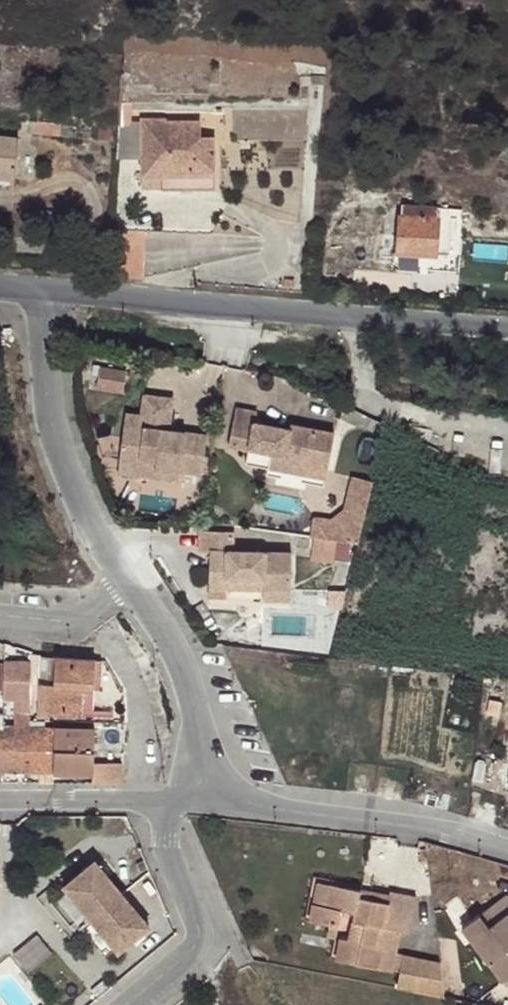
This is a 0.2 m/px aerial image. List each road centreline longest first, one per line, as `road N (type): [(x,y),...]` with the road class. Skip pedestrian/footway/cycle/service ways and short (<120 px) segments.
road 1 (tertiary): [(45,292),(507,325)]
road 2 (residential): [(45,292),(54,414),(67,461),(129,578)]
road 3 (residential): [(213,805),(423,828),(507,853)]
road 4 (residential): [(129,578),(177,650),(196,702),(213,805)]
road 5 (residential): [(126,1004),(191,951),(199,933),(168,854),(167,802)]
road 6 (residential): [(0,801),(167,802)]
road 7 (residential): [(129,578),(72,621),(0,615)]

